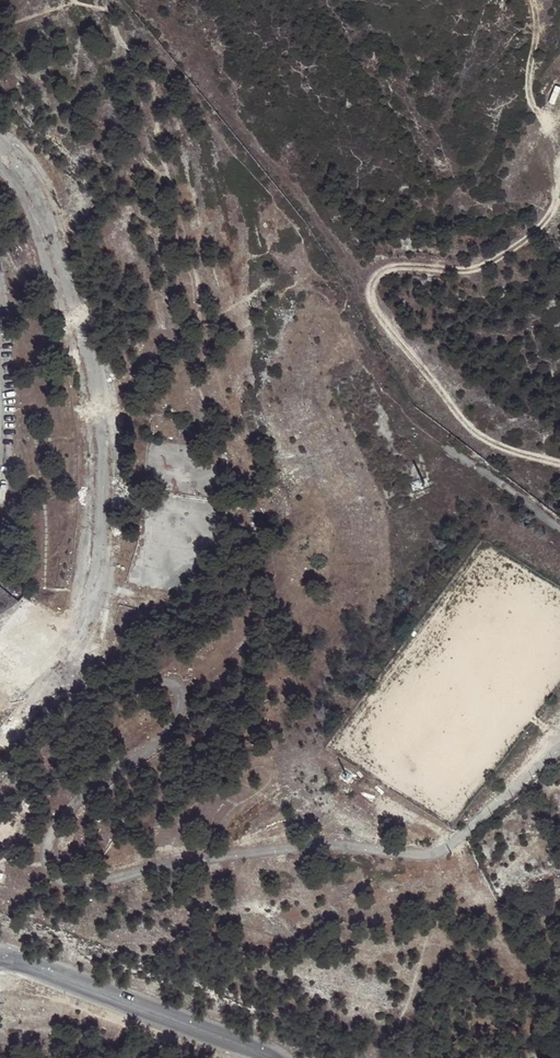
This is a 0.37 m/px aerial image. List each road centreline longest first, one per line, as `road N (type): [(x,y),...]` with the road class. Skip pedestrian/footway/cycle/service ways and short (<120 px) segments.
road 1 (track): [(559,464),(477,434),(369,292),(388,269),(486,265),(529,239),(559,196)]
road 2 (residential): [(0,957),(271,1057)]
road 3 (track): [(559,149),(530,94),(534,0)]

